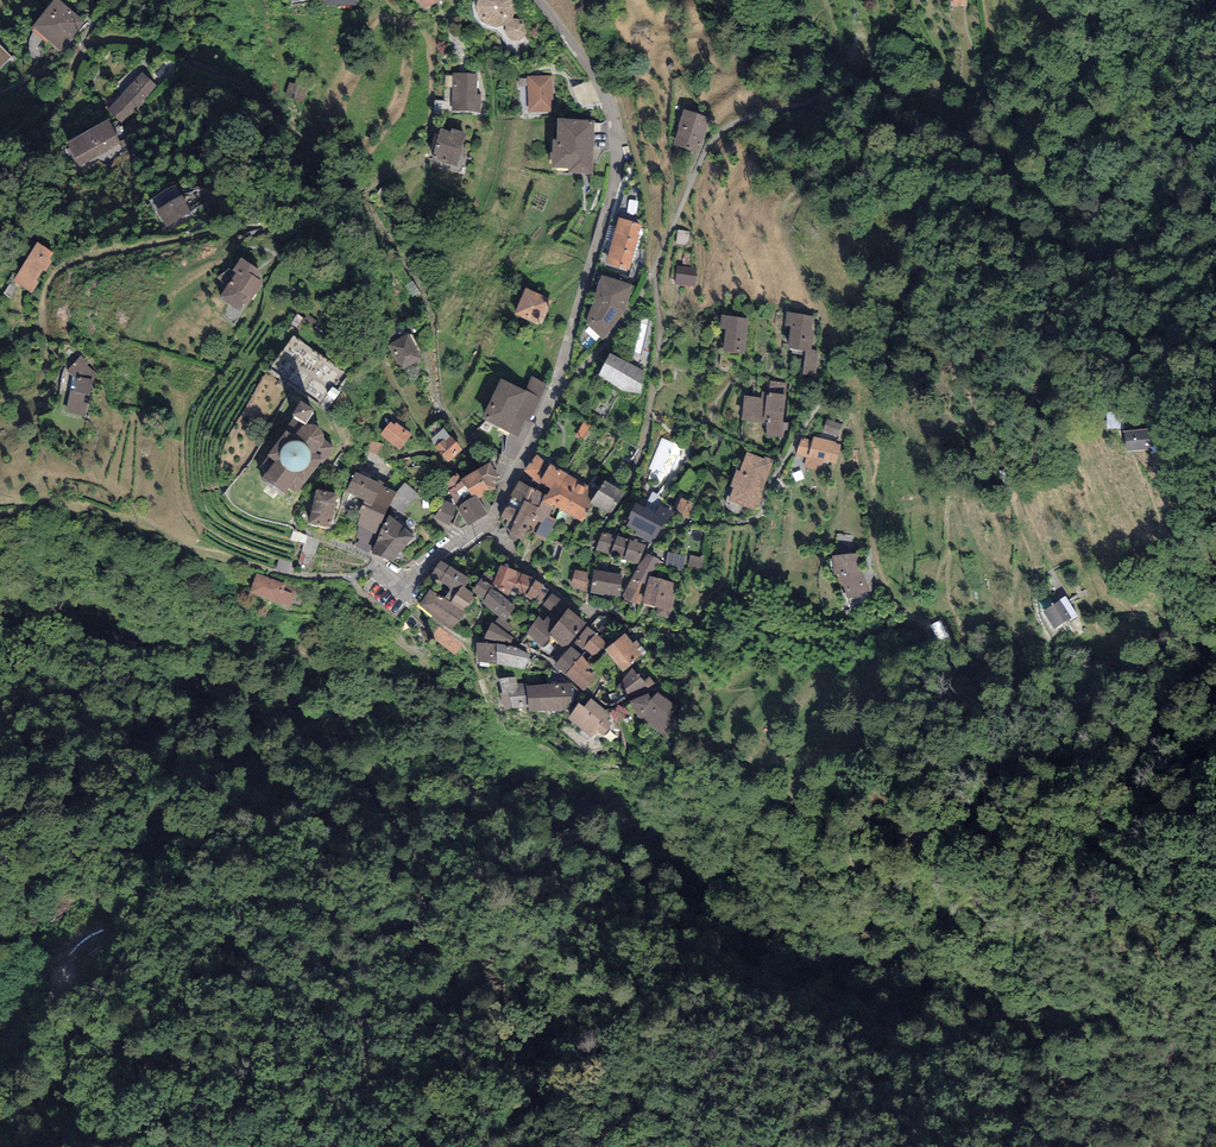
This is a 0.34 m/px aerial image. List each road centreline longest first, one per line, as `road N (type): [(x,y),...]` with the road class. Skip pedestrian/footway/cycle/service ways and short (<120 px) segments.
road 1 (residential): [(537,0),(602,87),(617,145),(611,207),(552,399),(494,518),(400,583),(376,563)]
road 2 (track): [(838,381),(869,336),(895,270),(938,220),(985,212),(1054,226),(1076,212),(1159,34),(1204,14)]
road 3 (track): [(0,1081),(35,1054),(64,973)]

